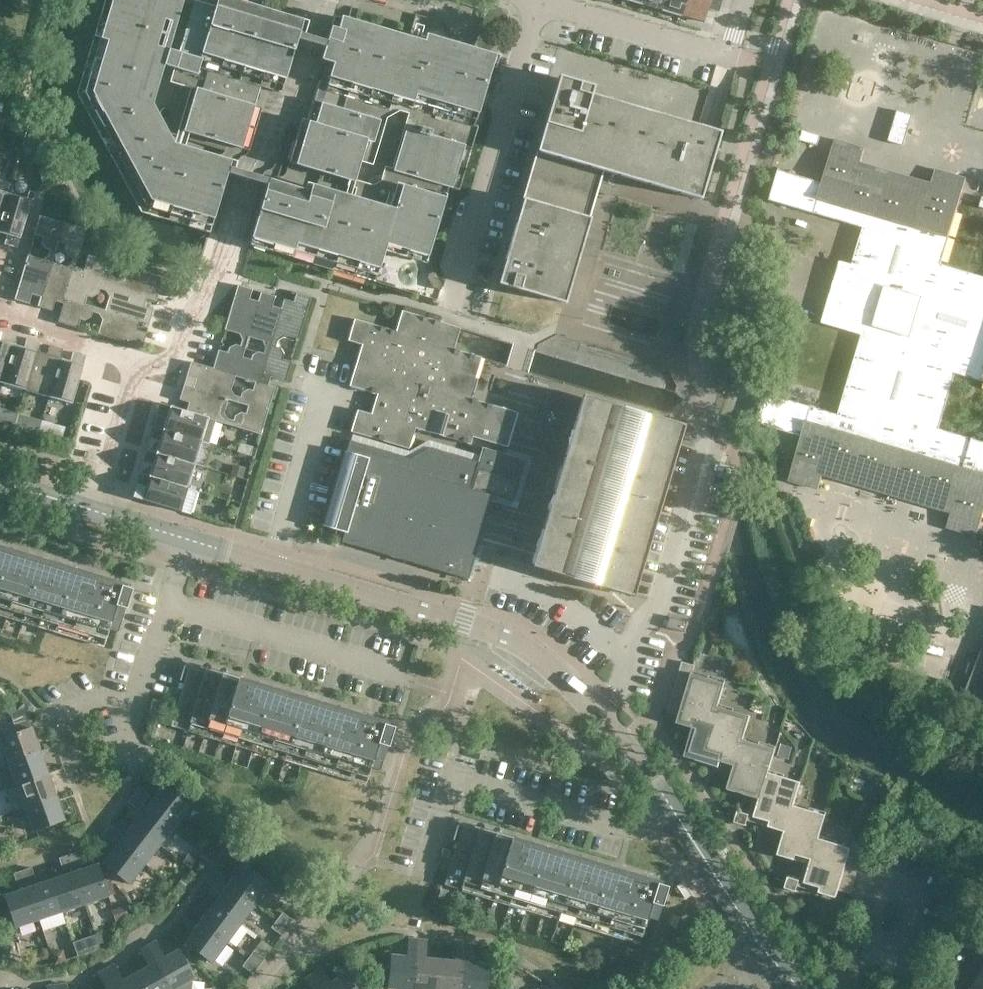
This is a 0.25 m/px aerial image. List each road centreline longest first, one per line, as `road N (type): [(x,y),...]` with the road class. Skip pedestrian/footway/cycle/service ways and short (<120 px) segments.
road 1 (tertiary): [(668,804),(598,713),(517,641),(189,540)]
road 2 (residential): [(145,365),(173,358),(219,274),(248,177),(301,80),(324,0)]
road 3 (residential): [(668,804),(628,829),(455,777),(426,876)]
road 4 (unclassified): [(168,606),(410,681)]
road 5 (residential): [(726,57),(533,0)]
road 6 (tertiary): [(773,961),(668,804)]
road 7 (residential): [(92,512),(145,365)]
road 8 (residential): [(145,365),(0,316)]

